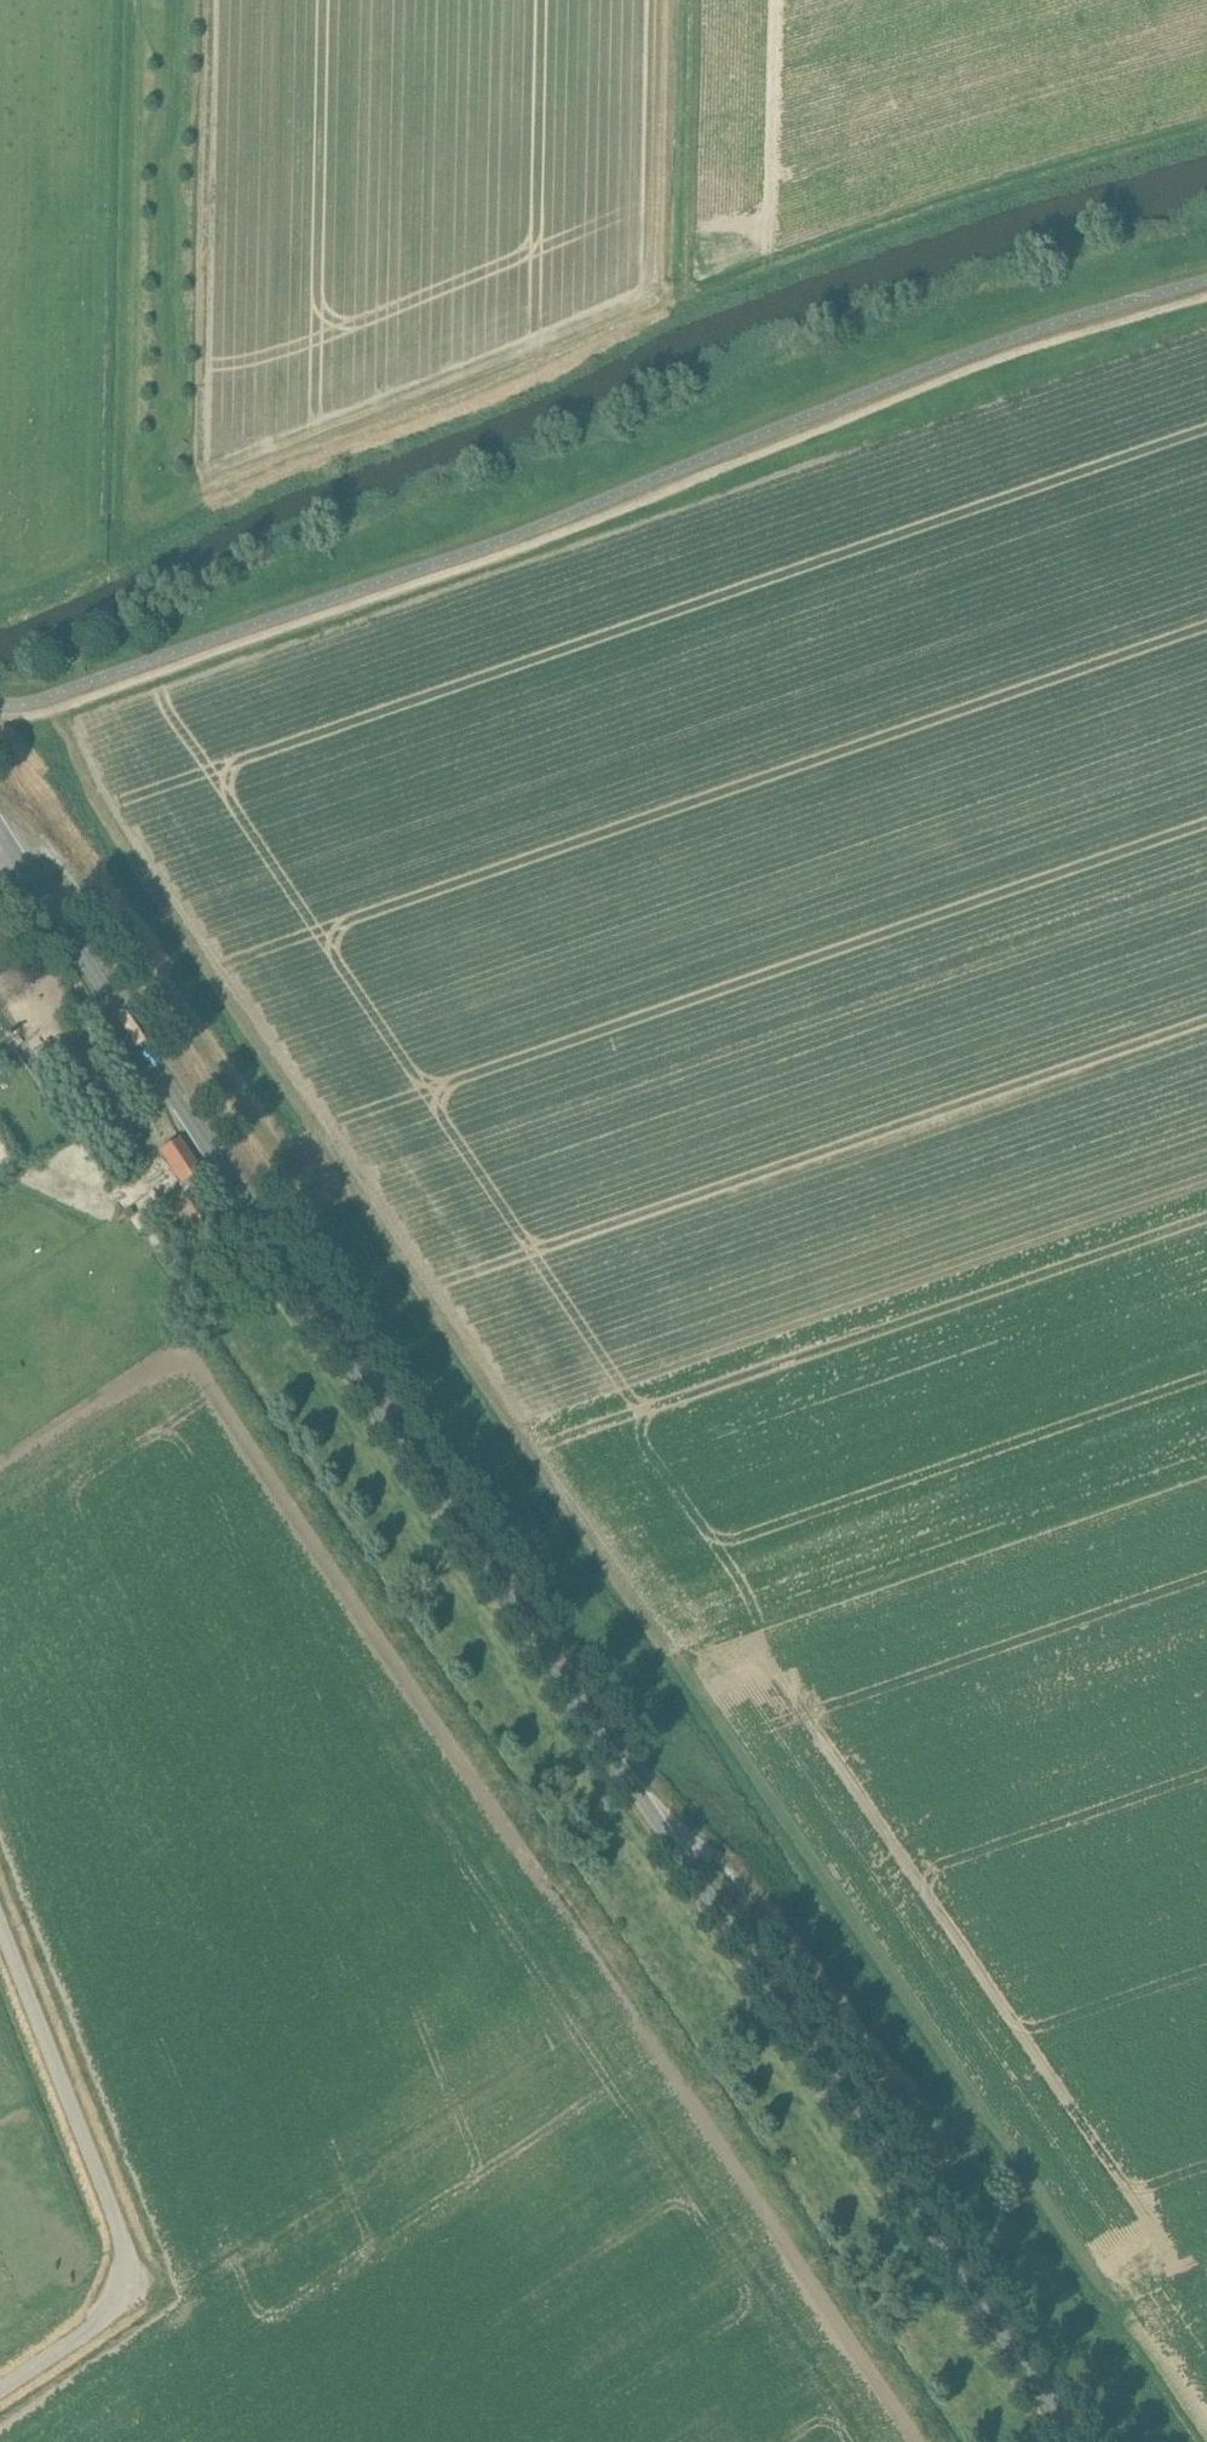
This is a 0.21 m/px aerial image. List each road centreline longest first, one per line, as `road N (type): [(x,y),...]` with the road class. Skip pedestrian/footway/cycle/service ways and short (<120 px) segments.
road 1 (unclassified): [(1099,2441),(8,847)]
road 2 (unclassified): [(0,2393),(122,2312),(133,2262),(0,1926)]

